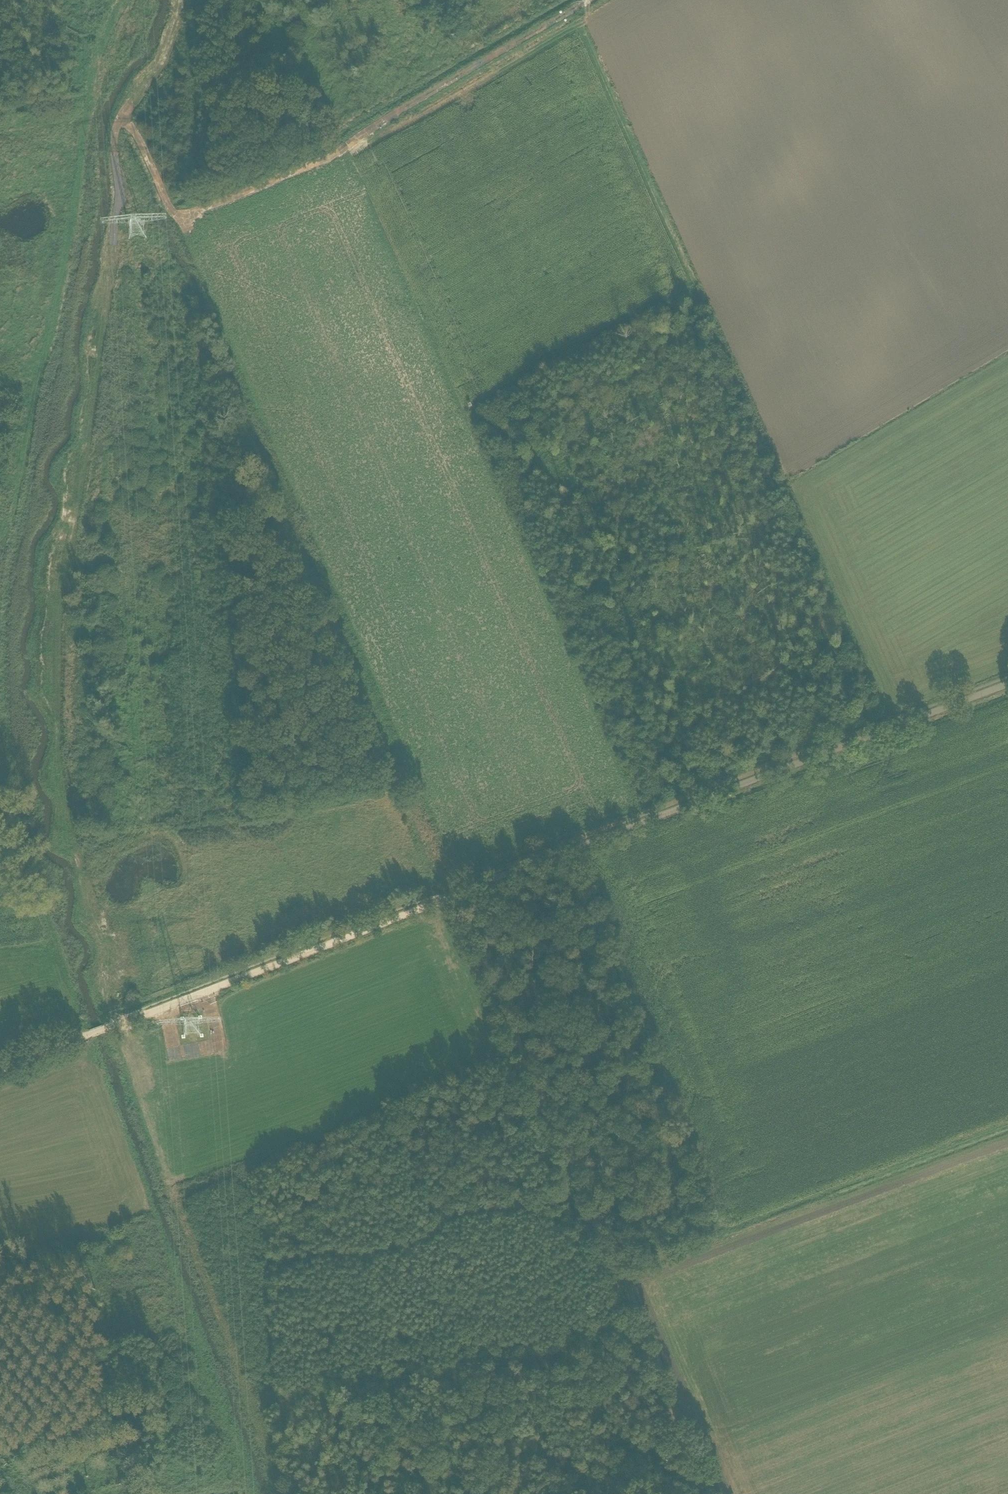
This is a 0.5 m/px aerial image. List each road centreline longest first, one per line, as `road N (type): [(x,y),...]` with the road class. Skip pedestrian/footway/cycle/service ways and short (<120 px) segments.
road 1 (track): [(0,1071),(449,898),(706,1493)]
road 2 (unclassified): [(449,898),(1007,682)]

